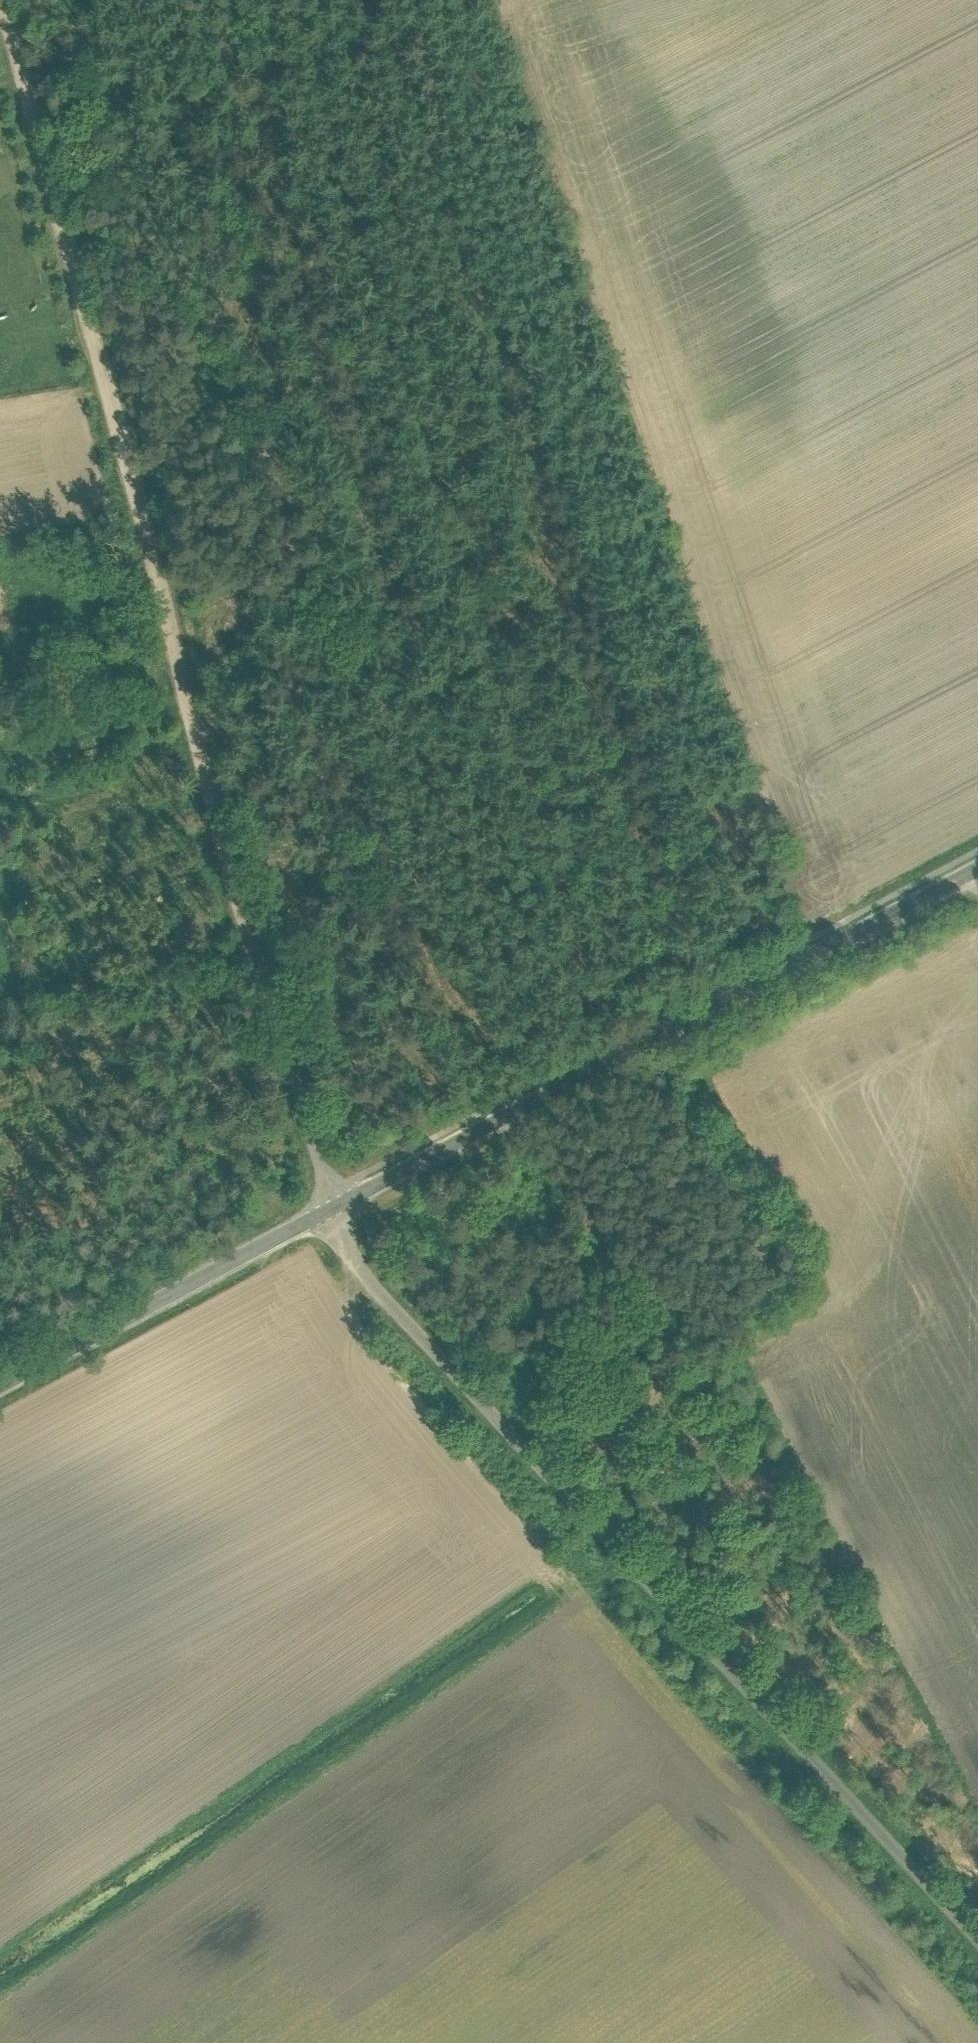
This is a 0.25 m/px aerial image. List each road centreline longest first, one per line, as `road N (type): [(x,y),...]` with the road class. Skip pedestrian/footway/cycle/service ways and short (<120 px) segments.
road 1 (unclassified): [(4,0),(122,461),(331,1207)]
road 2 (unclassified): [(331,1207),(357,1263),(977,1936)]
road 3 (tertiary): [(331,1207),(977,867)]
road 4 (tertiary): [(0,1383),(331,1207)]

